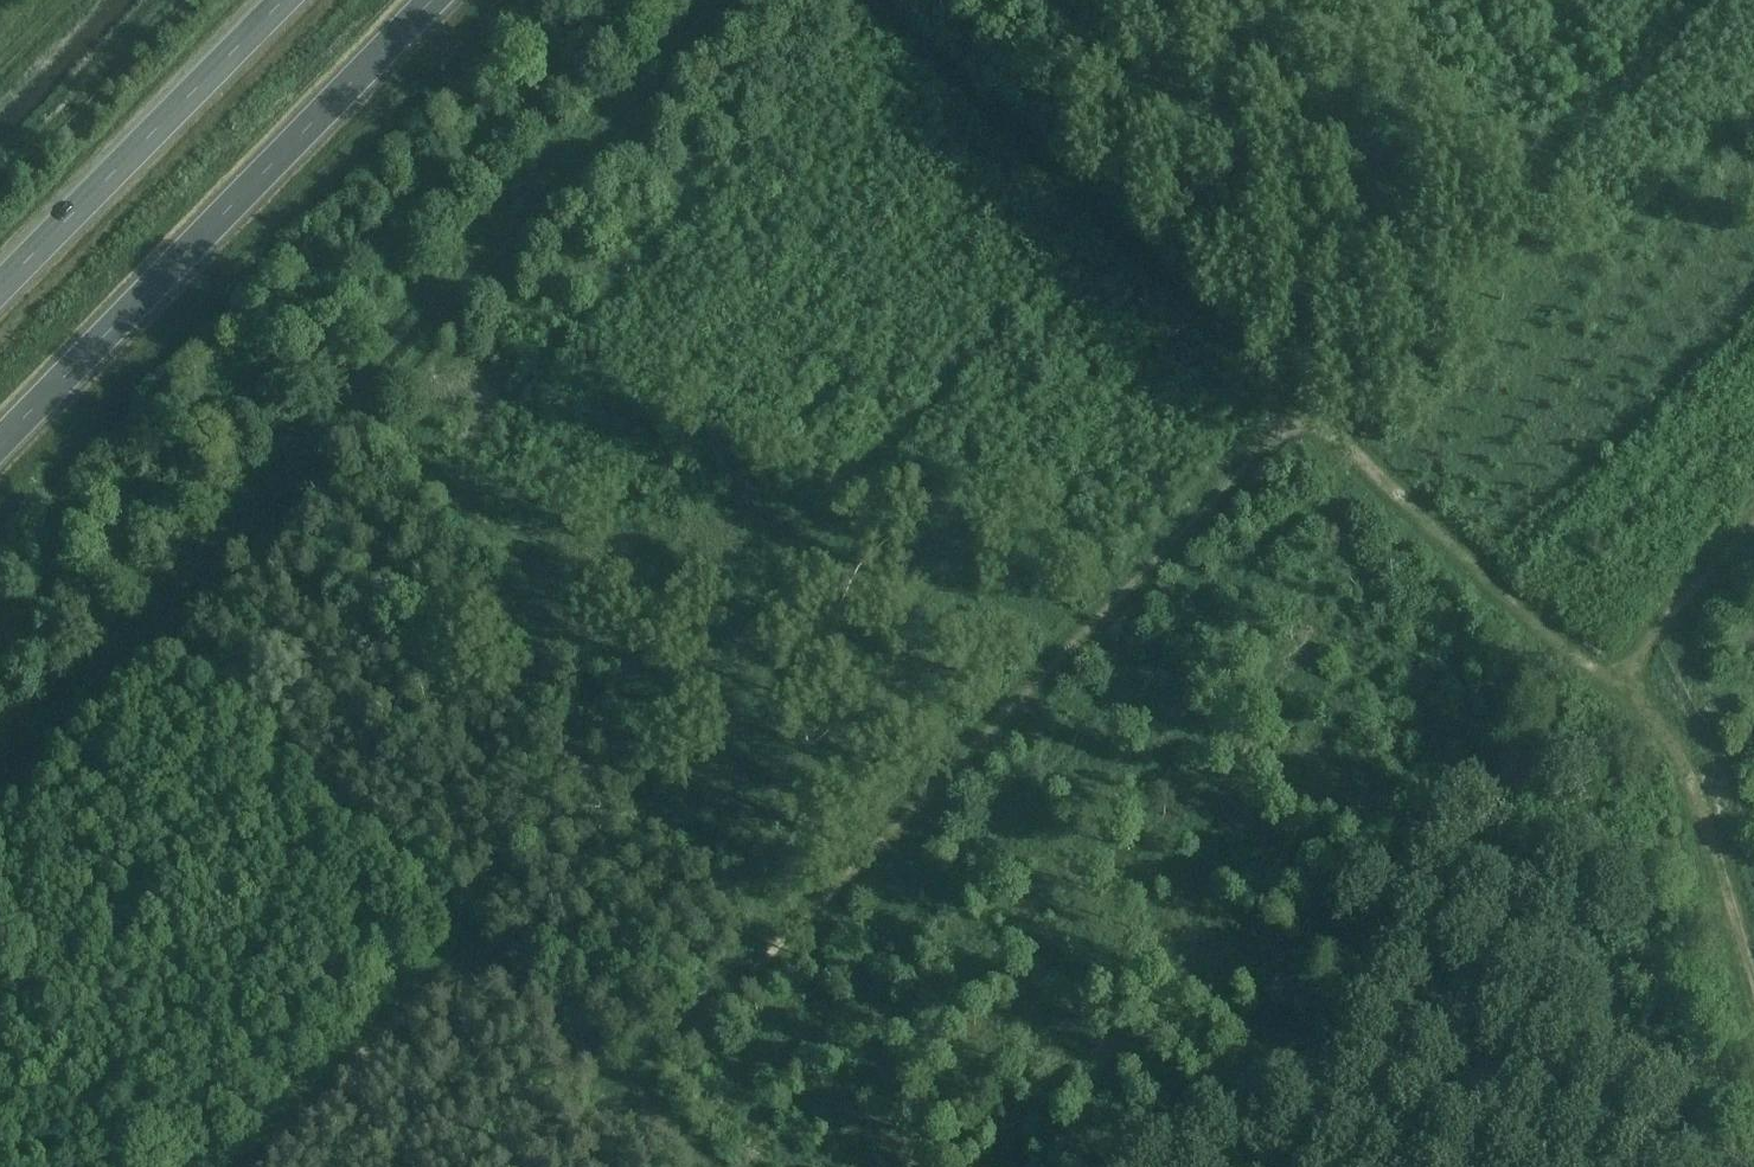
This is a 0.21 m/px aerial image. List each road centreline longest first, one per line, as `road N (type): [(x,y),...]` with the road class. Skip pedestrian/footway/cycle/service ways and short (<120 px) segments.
road 1 (track): [(248,1166),(430,983),(458,965),(475,961),(510,971),(595,1058),(630,1072),(656,1067),(1280,432),(1330,434),(1346,446),(1553,638),(1617,681)]
road 2 (track): [(0,822),(273,532),(514,255),(763,0)]
road 3 (trunk): [(0,442),(432,0)]
road 4 (track): [(881,0),(1304,397),(1311,430)]
road 5 (track): [(475,961),(453,915),(164,649)]
road 6 (trunk): [(285,0),(0,288)]
road 7 (track): [(1617,681),(1653,716),(1689,780),(1753,987)]
road 8 (track): [(1617,681),(1753,527)]
road 9 (track): [(630,1072),(630,1087),(707,1166)]

